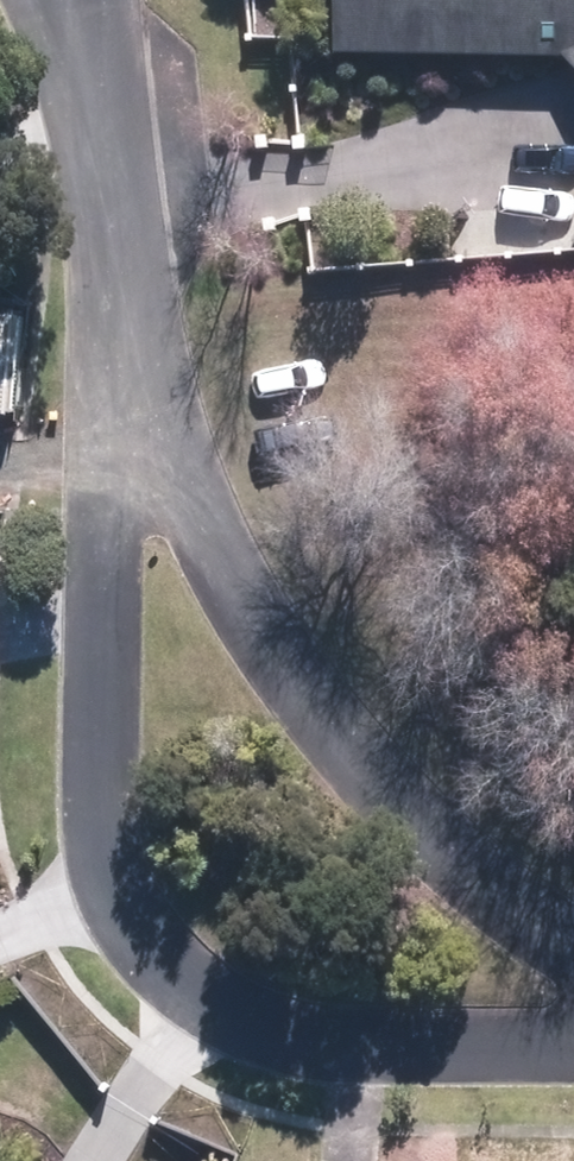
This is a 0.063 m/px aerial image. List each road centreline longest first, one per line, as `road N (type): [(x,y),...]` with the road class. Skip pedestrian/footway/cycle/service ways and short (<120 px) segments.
road 1 (residential): [(573,1034),(388,1041),(304,1036),(237,1016),(177,981),(135,928),(114,875),(105,816),(114,247)]
road 2 (residential): [(573,944),(431,846),(303,706),(248,620),(160,426),(114,247)]
road 3 (residential): [(114,247),(89,70)]

